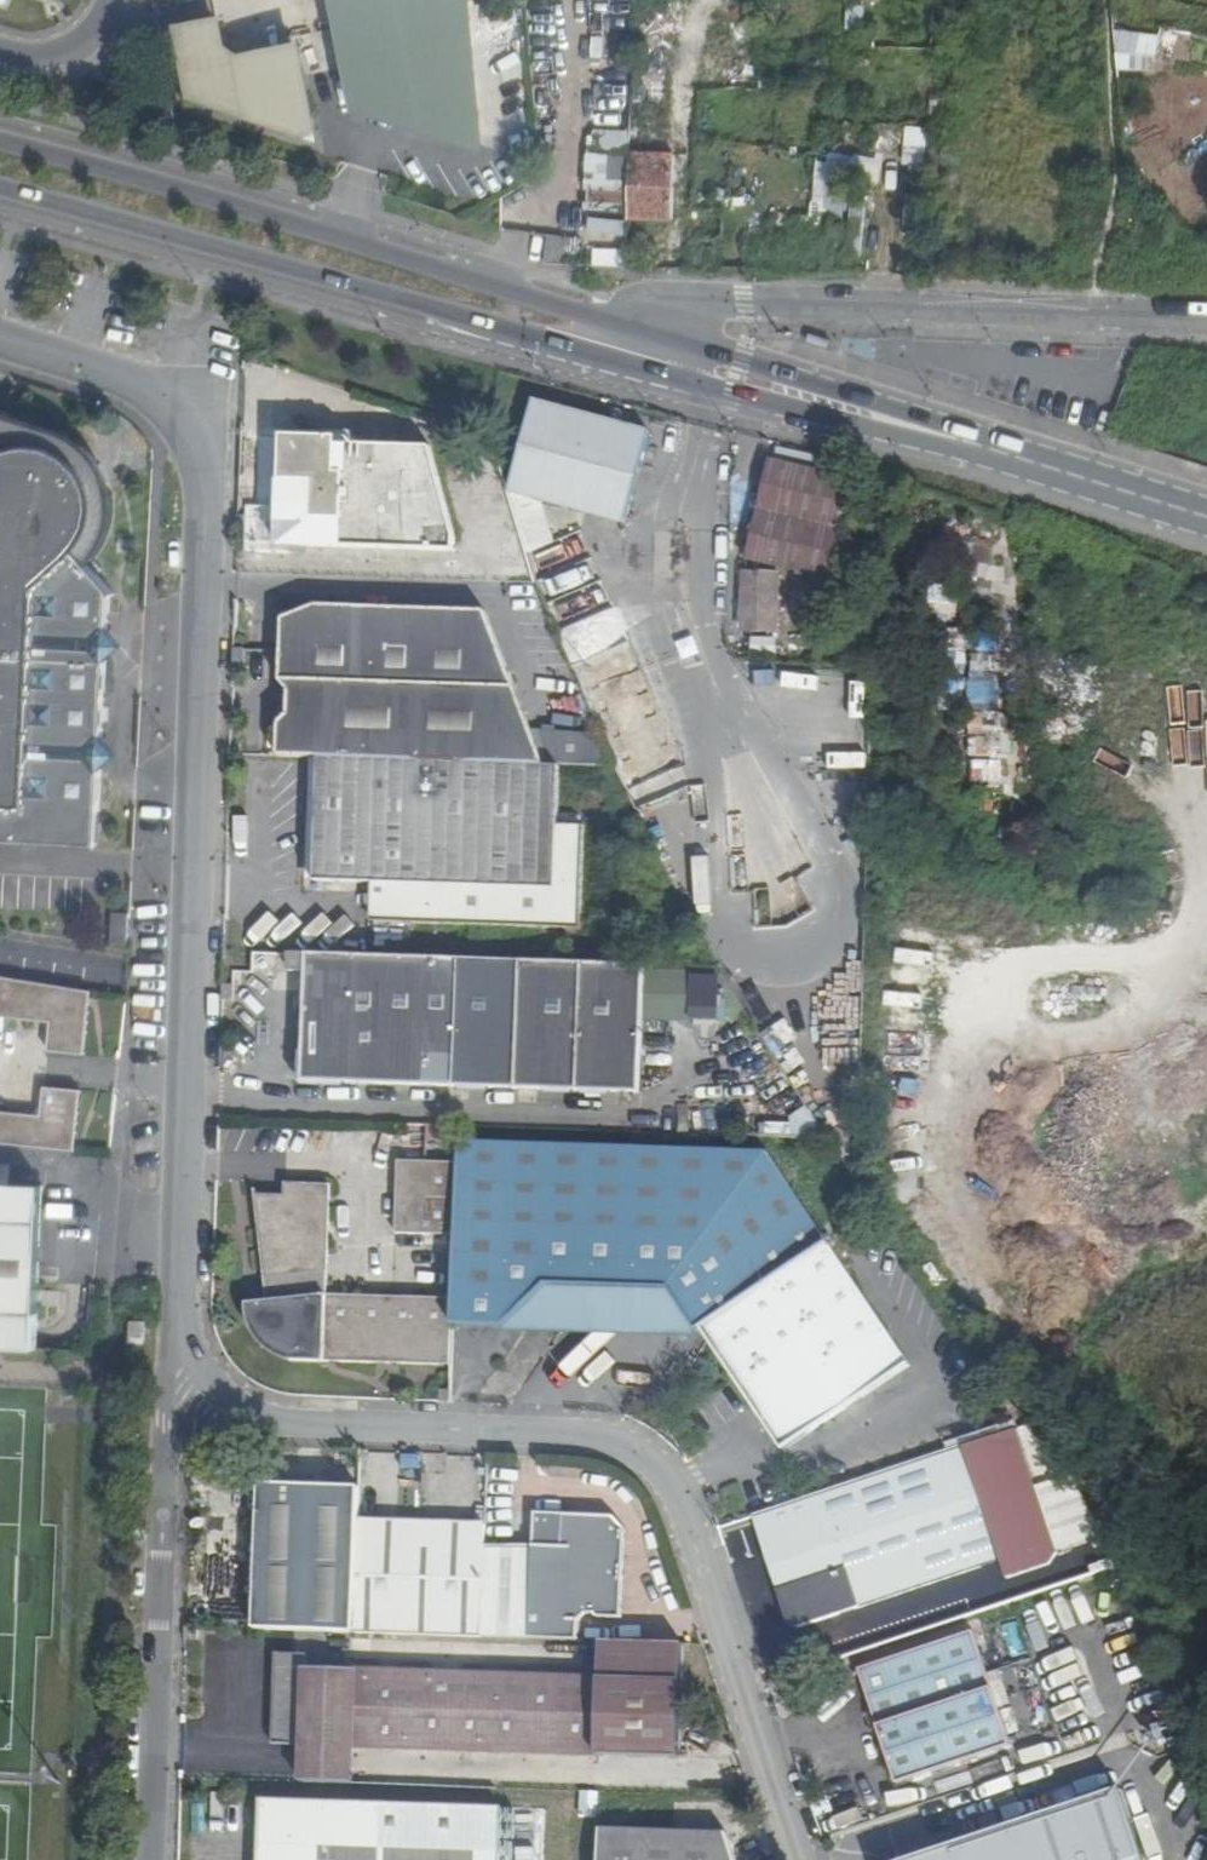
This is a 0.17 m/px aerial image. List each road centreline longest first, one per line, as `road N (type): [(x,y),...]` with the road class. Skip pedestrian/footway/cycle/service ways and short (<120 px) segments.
road 1 (residential): [(0,339),(159,400),(186,436),(205,495),(169,1418)]
road 2 (secondary): [(659,324),(0,136)]
road 3 (secondary): [(0,185),(621,360)]
road 4 (residential): [(802,1859),(671,1484),(606,1441),(528,1435)]
road 5 (residential): [(1206,323),(744,302),(659,324)]
road 6 (residential): [(169,1418),(152,1859)]
road 7 (secondary): [(621,360),(1017,459)]
road 8 (secondary): [(1017,459),(659,324)]
road 9 (residential): [(528,1435),(169,1418)]
road 10 (secondary): [(1206,518),(1017,459)]
road 11 (residential): [(102,0),(69,48),(23,59),(0,51)]

